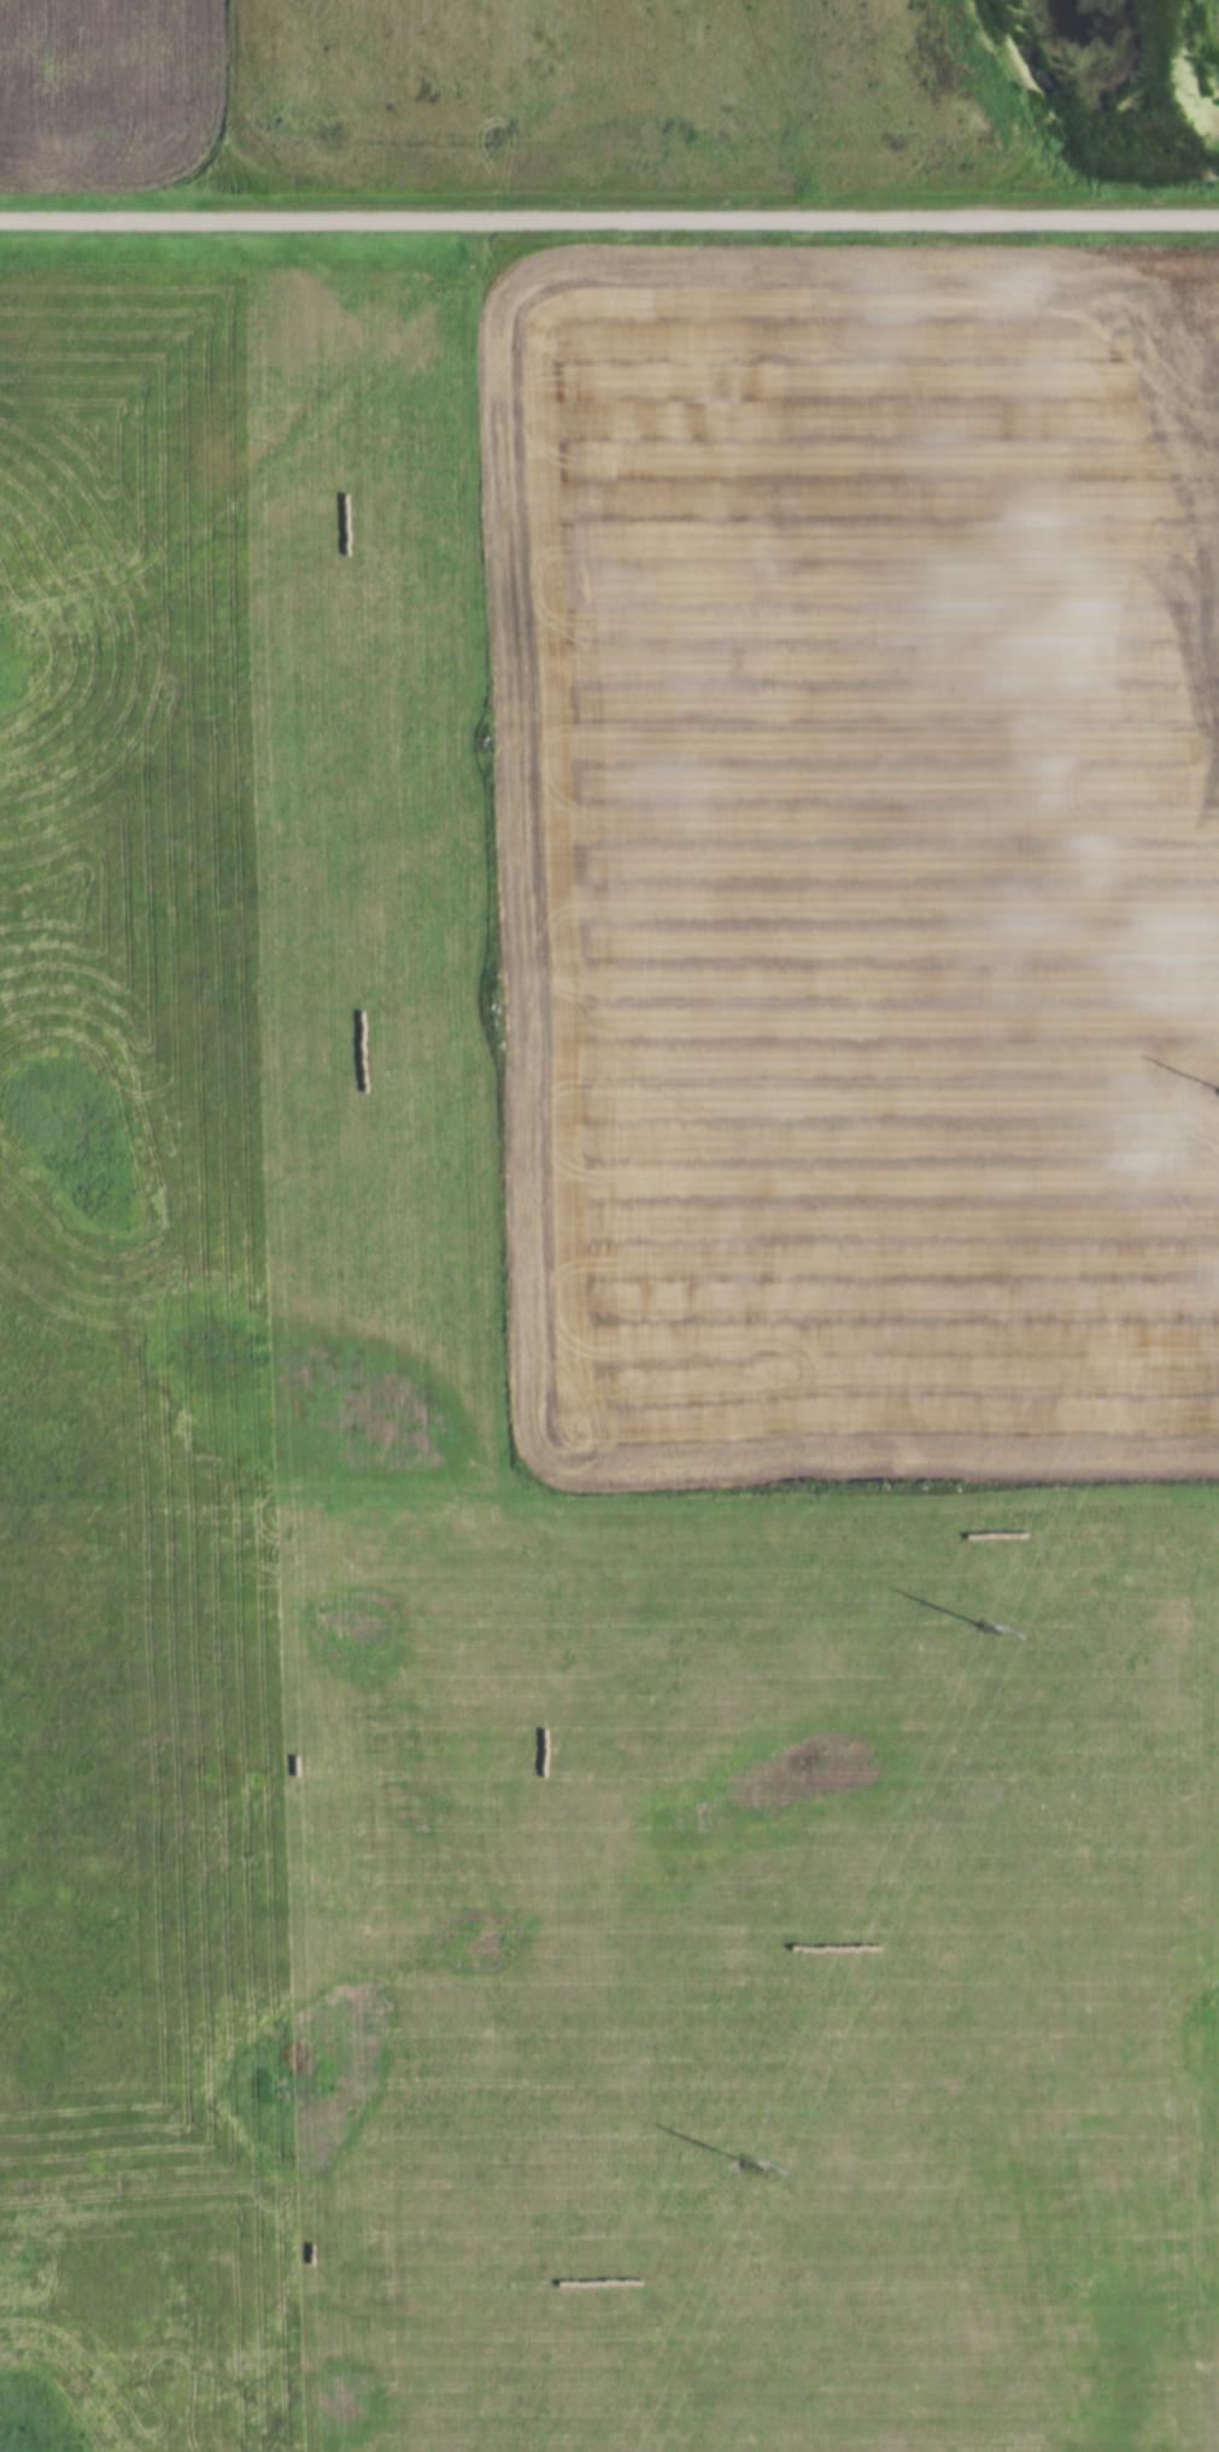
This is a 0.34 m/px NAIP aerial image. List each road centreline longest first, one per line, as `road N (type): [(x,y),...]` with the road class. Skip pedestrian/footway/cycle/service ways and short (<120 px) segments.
road 1 (residential): [(1218,214),(0,213)]

